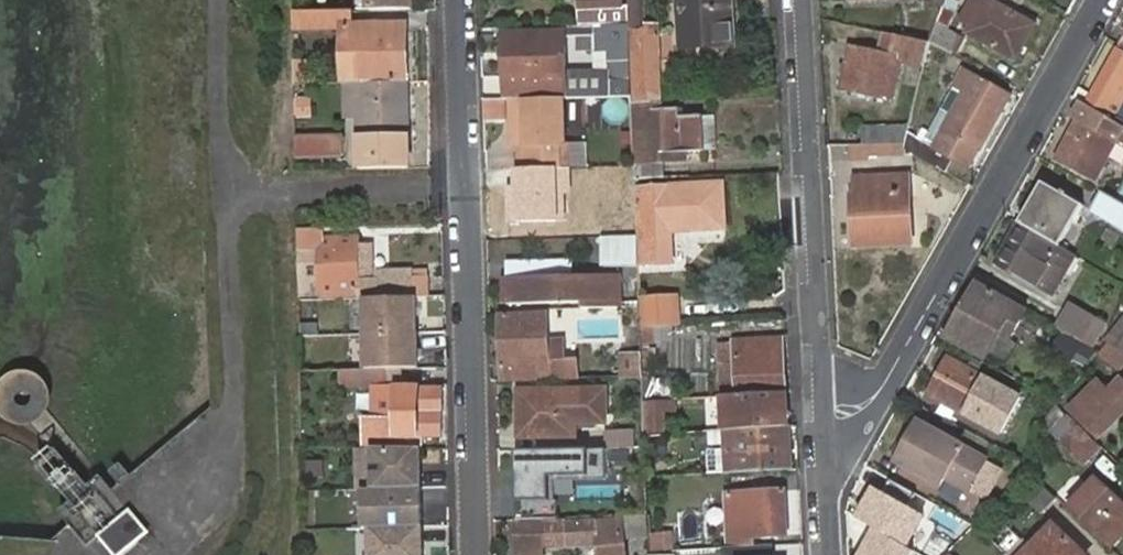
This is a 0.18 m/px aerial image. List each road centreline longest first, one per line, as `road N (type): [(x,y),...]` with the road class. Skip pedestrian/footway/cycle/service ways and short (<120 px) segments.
road 1 (residential): [(476,554),(462,0)]
road 2 (residential): [(1103,0),(872,405),(821,417)]
road 3 (residential): [(821,417),(800,0)]
road 4 (residential): [(829,554),(821,417)]

